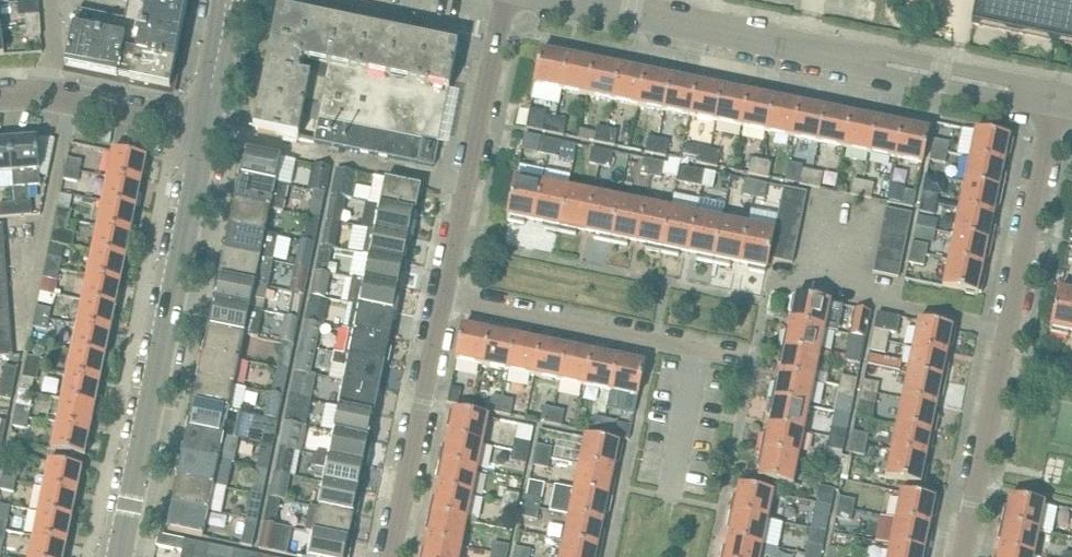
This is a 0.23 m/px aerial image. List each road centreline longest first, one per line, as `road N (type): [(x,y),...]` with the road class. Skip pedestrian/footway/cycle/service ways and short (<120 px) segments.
road 1 (residential): [(1056,99),(576,0)]
road 2 (residential): [(961,556),(1056,99)]
road 3 (tertiary): [(116,556),(201,129)]
road 4 (residential): [(752,361),(444,297)]
road 5 (residential): [(444,297),(505,0)]
road 6 (residential): [(390,556),(444,297)]
road 7 (residential): [(201,129),(49,94)]
road 8 (tertiary): [(201,129),(226,0)]

